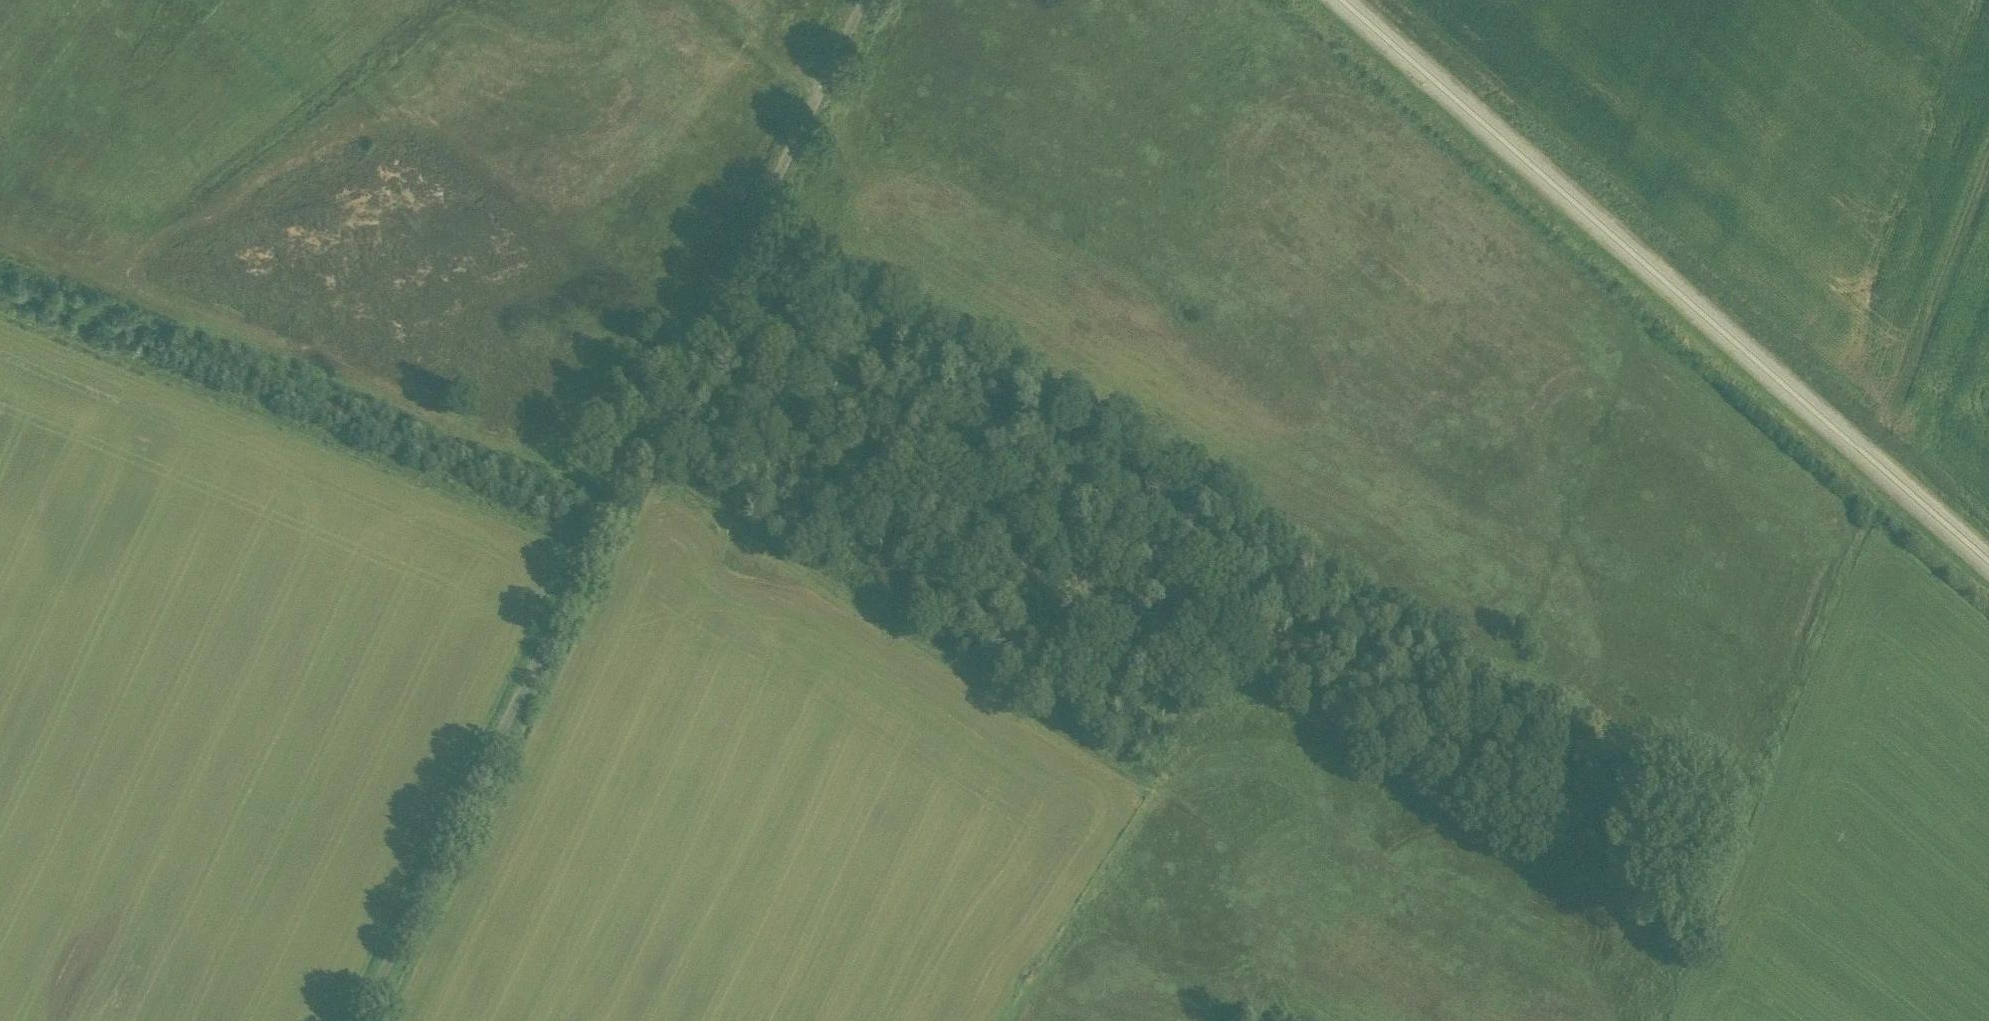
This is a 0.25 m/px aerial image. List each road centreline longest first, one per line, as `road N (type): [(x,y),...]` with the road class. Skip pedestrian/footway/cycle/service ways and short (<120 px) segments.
road 1 (unclassified): [(357,1020),(864,0)]

